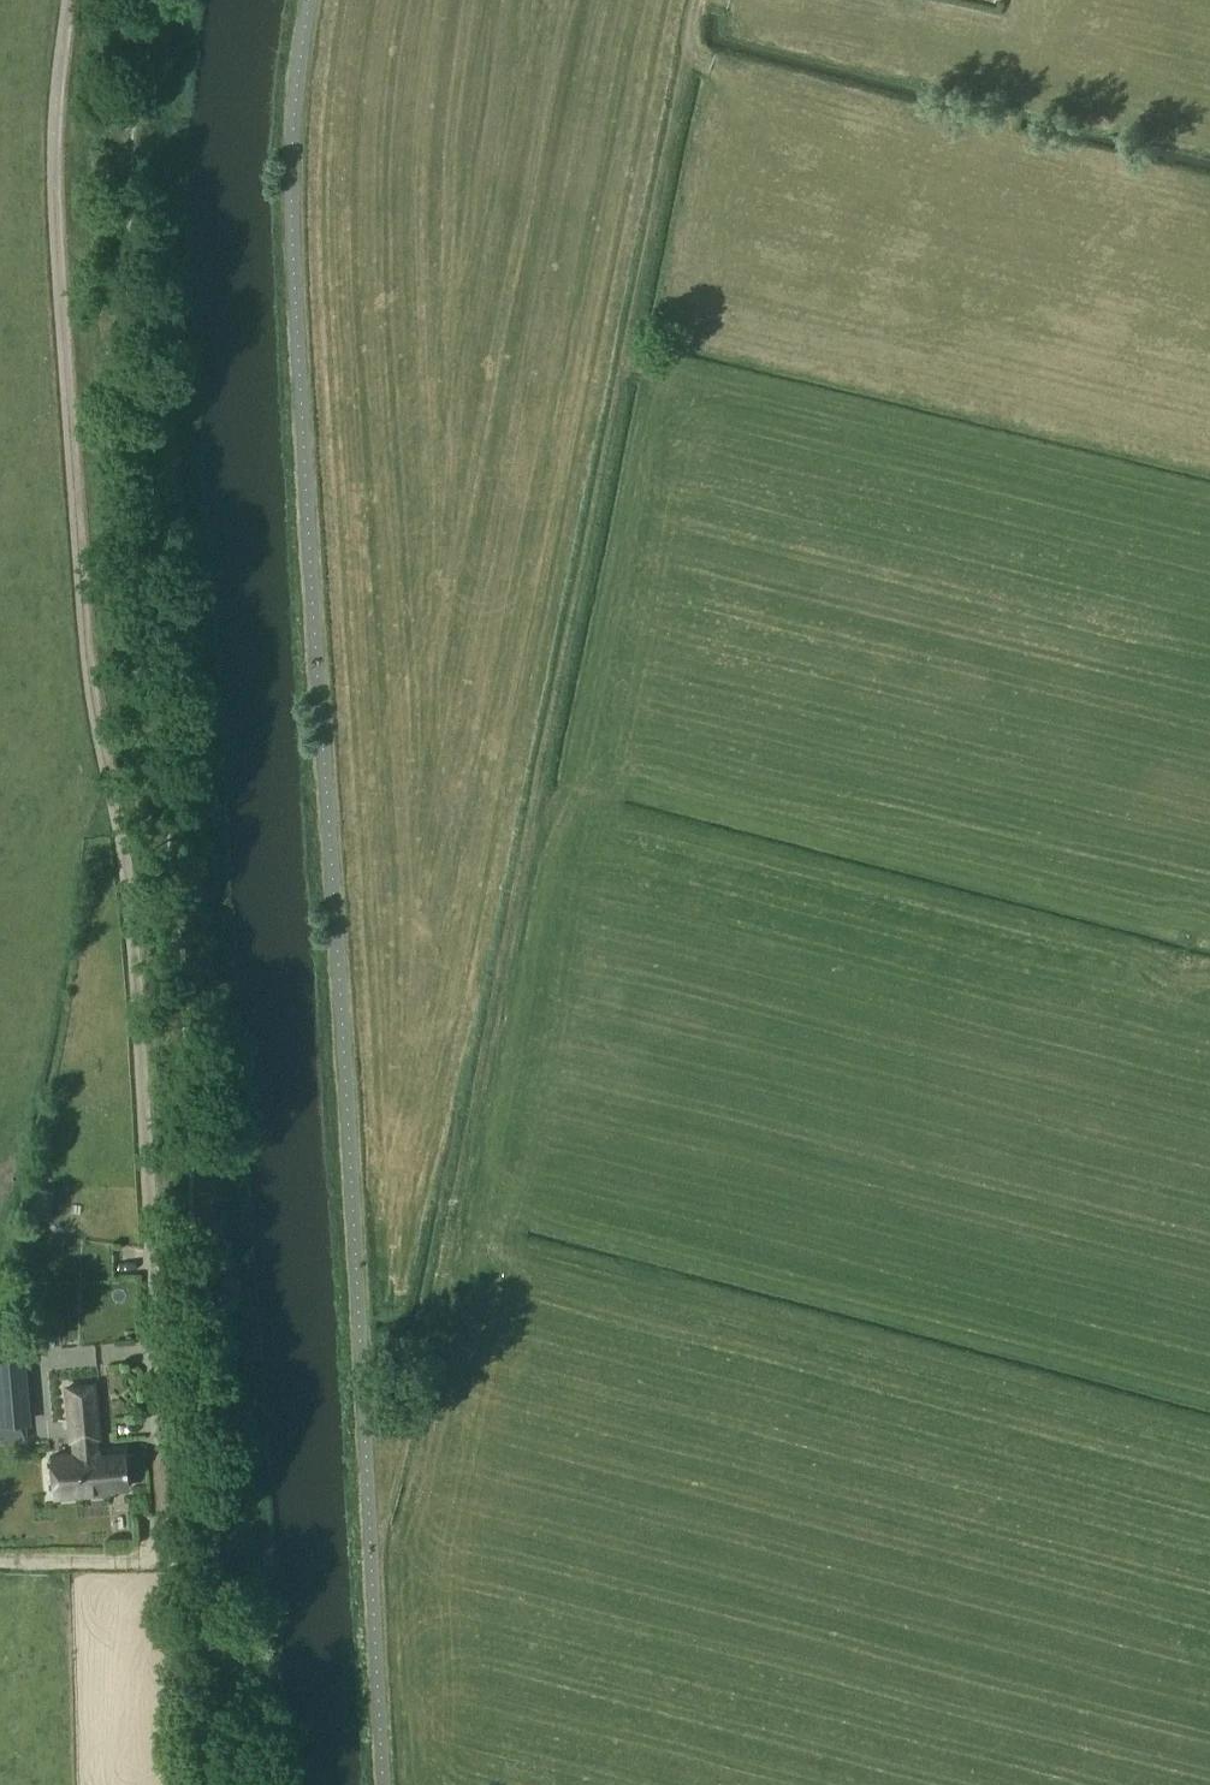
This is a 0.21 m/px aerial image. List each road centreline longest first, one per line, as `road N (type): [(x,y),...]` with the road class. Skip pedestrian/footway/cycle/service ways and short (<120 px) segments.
road 1 (unclassified): [(171,1538),(126,932),(76,556),(60,308),(55,148),(69,0)]

